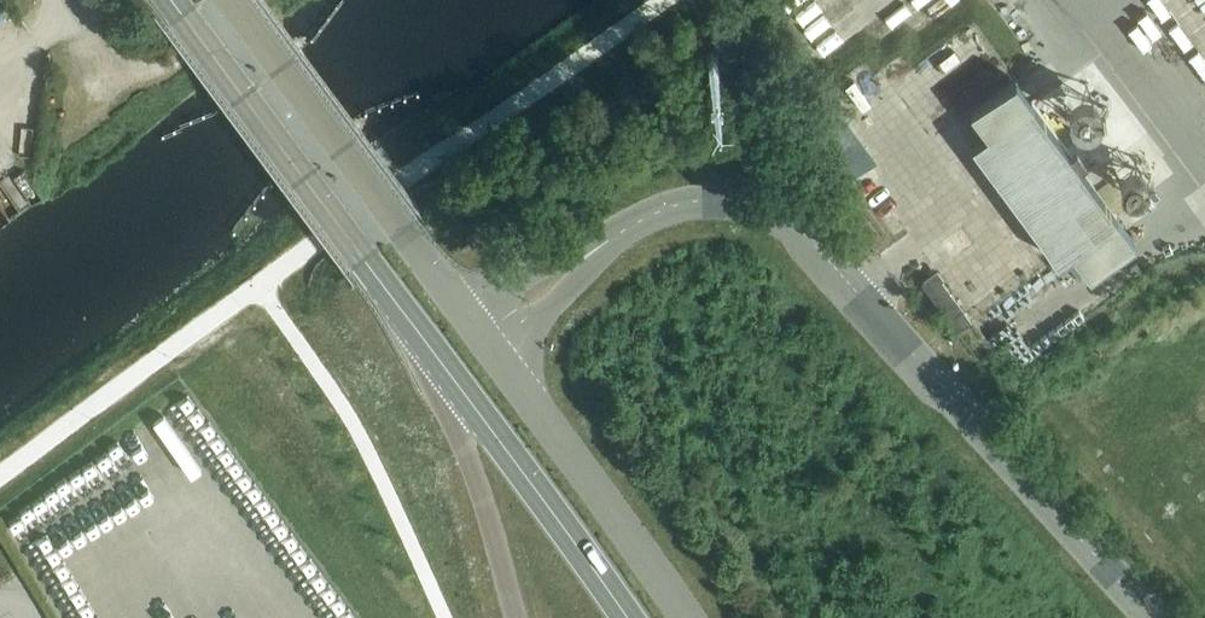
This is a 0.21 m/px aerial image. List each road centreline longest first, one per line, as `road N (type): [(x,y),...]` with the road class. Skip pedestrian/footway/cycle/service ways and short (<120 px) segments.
road 1 (unclassified): [(483,341),(647,223),(733,203),(781,222),(813,246),(1151,617)]
road 2 (secondary): [(170,0),(444,369)]
road 3 (unclassified): [(483,341),(230,0)]
road 4 (unclassified): [(683,617),(483,341)]
road 5 (secondary): [(444,369),(626,617)]
road 6 (secondary): [(444,369),(519,617)]
road 7 (track): [(109,60),(121,72),(174,58),(254,0)]
road 8 (unclassified): [(1204,133),(1105,0)]

